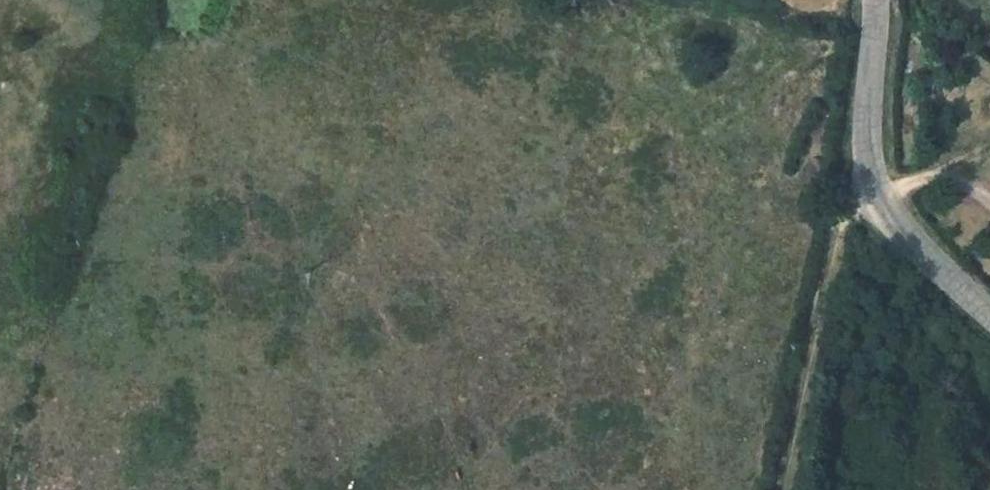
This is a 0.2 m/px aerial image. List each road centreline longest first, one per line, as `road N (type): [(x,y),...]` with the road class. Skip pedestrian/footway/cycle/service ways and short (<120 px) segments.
road 1 (unclassified): [(877,0),(857,152),(875,208),(989,318)]

